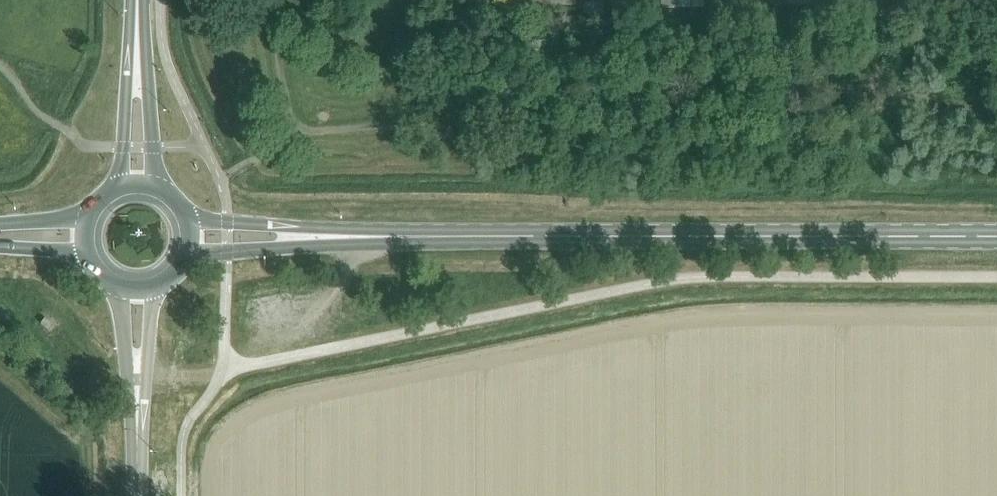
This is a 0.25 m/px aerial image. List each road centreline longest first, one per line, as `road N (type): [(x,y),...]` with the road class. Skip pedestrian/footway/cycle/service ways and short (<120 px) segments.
road 1 (secondary): [(996,237),(402,237)]
road 2 (track): [(126,375),(222,371),(330,290),(356,245)]
road 3 (secondary): [(185,261),(220,252),(389,245),(402,237)]
road 4 (secondary): [(402,237),(185,213)]
road 5 (secondary): [(162,190),(152,153),(145,0)]
road 6 (secondary): [(131,0),(114,190)]
road 7 (unclassified): [(112,284),(137,432)]
road 8 (unclassified): [(137,432),(158,287)]

